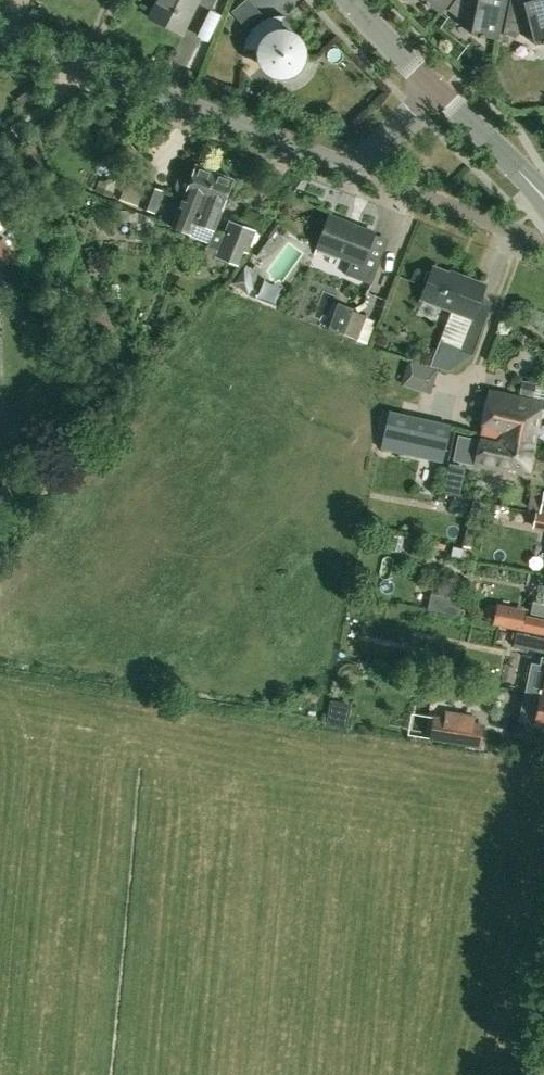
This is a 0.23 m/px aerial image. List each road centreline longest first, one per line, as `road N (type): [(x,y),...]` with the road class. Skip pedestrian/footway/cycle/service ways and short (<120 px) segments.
road 1 (residential): [(358,171),(0,45)]
road 2 (residential): [(543,236),(358,171)]
road 3 (unclassified): [(543,197),(434,84)]

